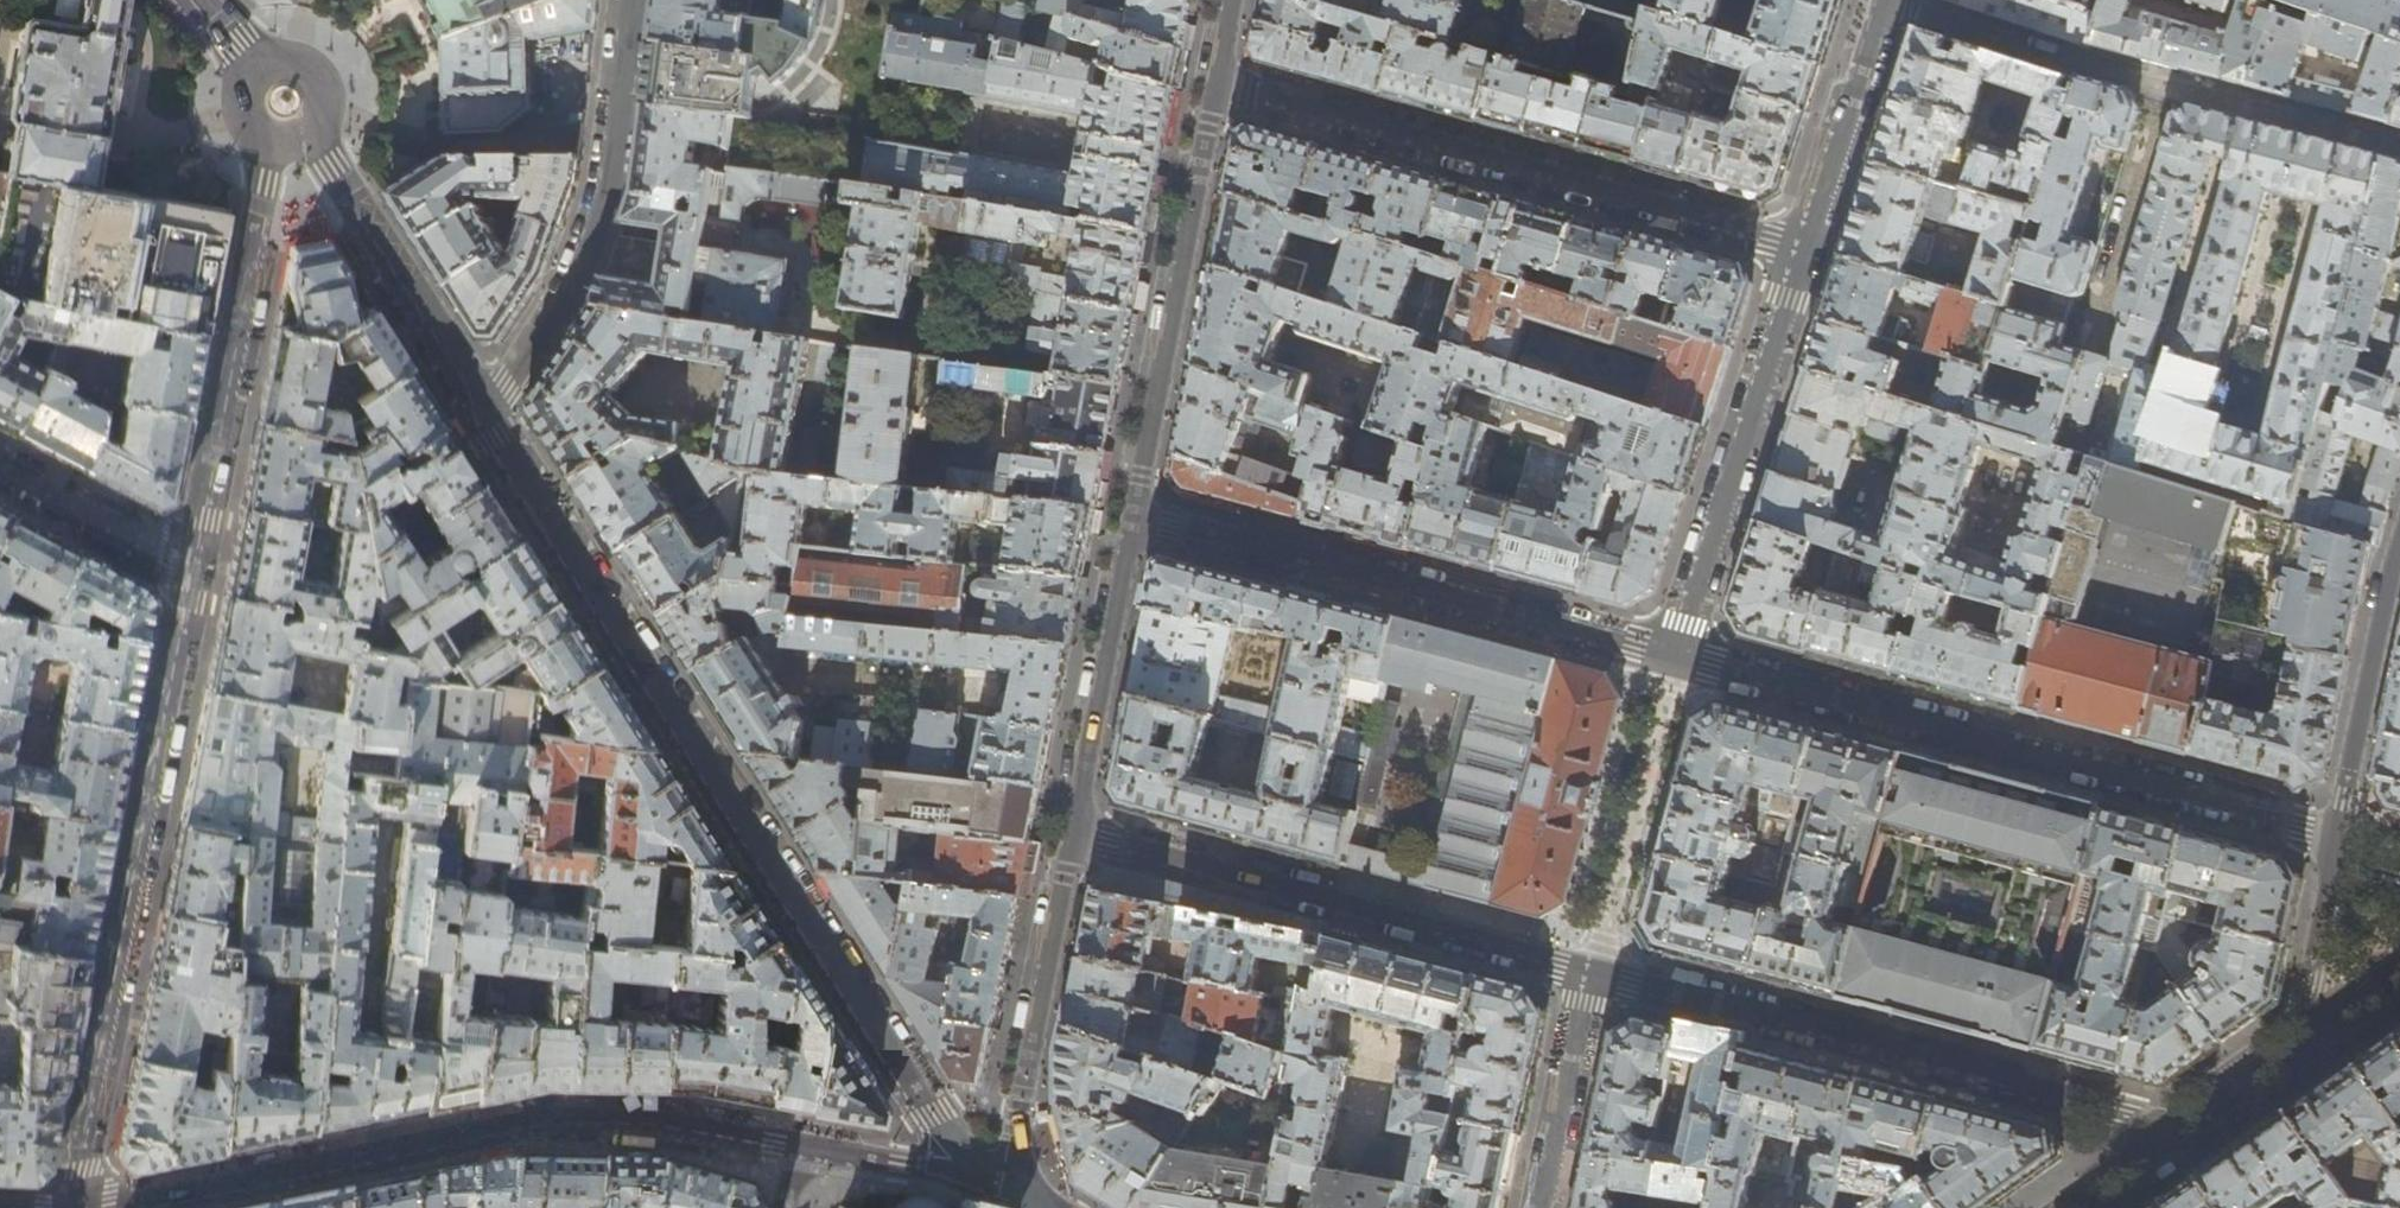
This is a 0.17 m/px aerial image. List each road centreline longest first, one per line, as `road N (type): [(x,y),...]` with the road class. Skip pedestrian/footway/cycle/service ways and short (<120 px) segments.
road 1 (tertiary): [(1003,1184),(943,1114),(485,410)]
road 2 (tertiary): [(1003,1184),(722,1127),(537,1125),(98,1207)]
road 3 (residential): [(1679,655),(2335,837)]
road 4 (residential): [(193,566),(75,1169),(76,1207)]
road 5 (residential): [(1806,247),(1213,85)]
road 6 (residential): [(2177,1132),(1592,972)]
road 7 (residential): [(1130,513),(1679,655)]
road 8 (residential): [(1592,972),(1066,830)]
road 9 (residential): [(627,0),(607,174),(568,290),(485,410)]
road 10 (residential): [(1130,513),(1213,85)]
road 11 (residential): [(1679,655),(1806,247)]
road 12 (residential): [(273,152),(193,566)]
road 13 (residential): [(1003,1184),(1066,830)]
road 14 (residential): [(1066,830),(1130,513)]
road 15 (tertiary): [(485,410),(319,140)]
road 16 (residential): [(2399,547),(2335,837)]
road 17 (unclassified): [(2163,85),(2090,335)]
road 18 (residential): [(1806,247),(1888,0)]
road 19 (residential): [(1540,1207),(1592,972)]
road 20 (residential): [(193,566),(0,465)]
road 21 (residential): [(2335,837),(2300,1044)]
road 22 (tertiary): [(319,140),(337,111),(321,62),(281,47),(251,58)]
road 23 (secondary): [(2300,1044),(2177,1132)]
road 24 (secondary): [(2177,1132),(2076,1207)]
road 25 (secondary): [(2399,972),(2300,1044)]

